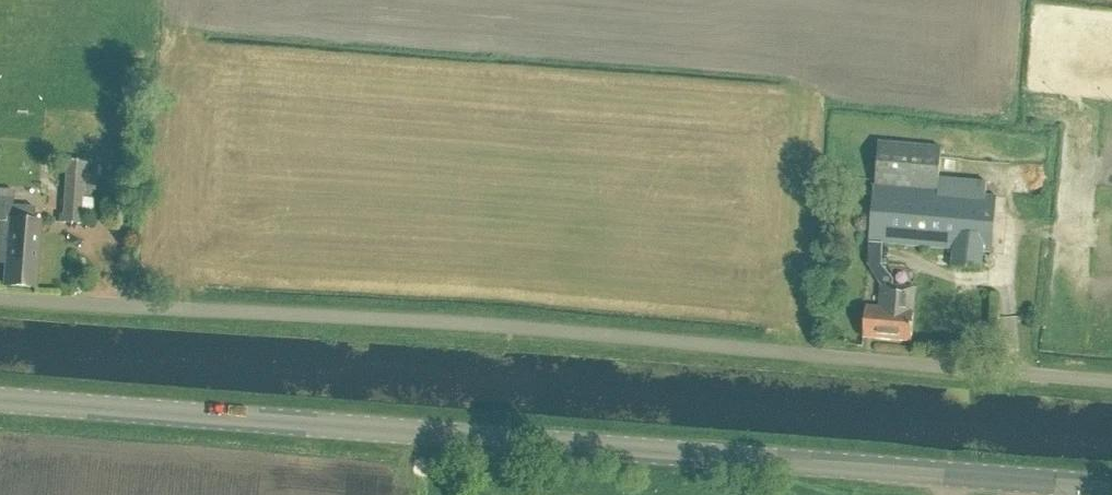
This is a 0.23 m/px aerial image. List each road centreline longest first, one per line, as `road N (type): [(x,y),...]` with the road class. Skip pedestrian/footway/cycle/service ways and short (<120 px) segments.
road 1 (secondary): [(1111,492),(0,401)]
road 2 (unclassified): [(1111,383),(490,326),(0,297)]

